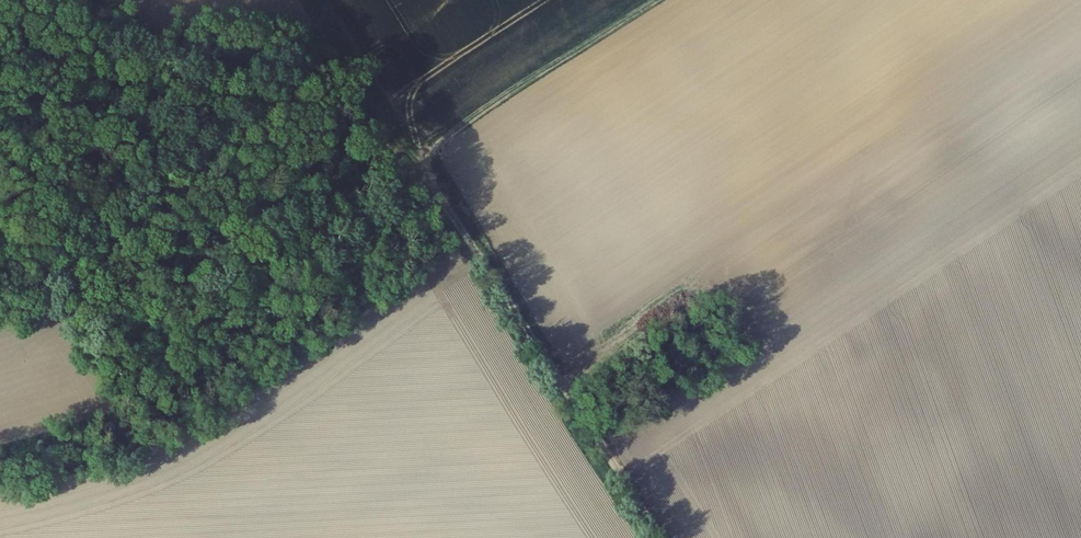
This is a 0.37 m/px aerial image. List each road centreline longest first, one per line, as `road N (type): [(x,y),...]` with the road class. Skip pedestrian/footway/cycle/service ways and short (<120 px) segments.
road 1 (track): [(418,167),(652,537)]
road 2 (track): [(418,167),(447,139),(663,0)]
road 3 (track): [(313,0),(418,167)]

